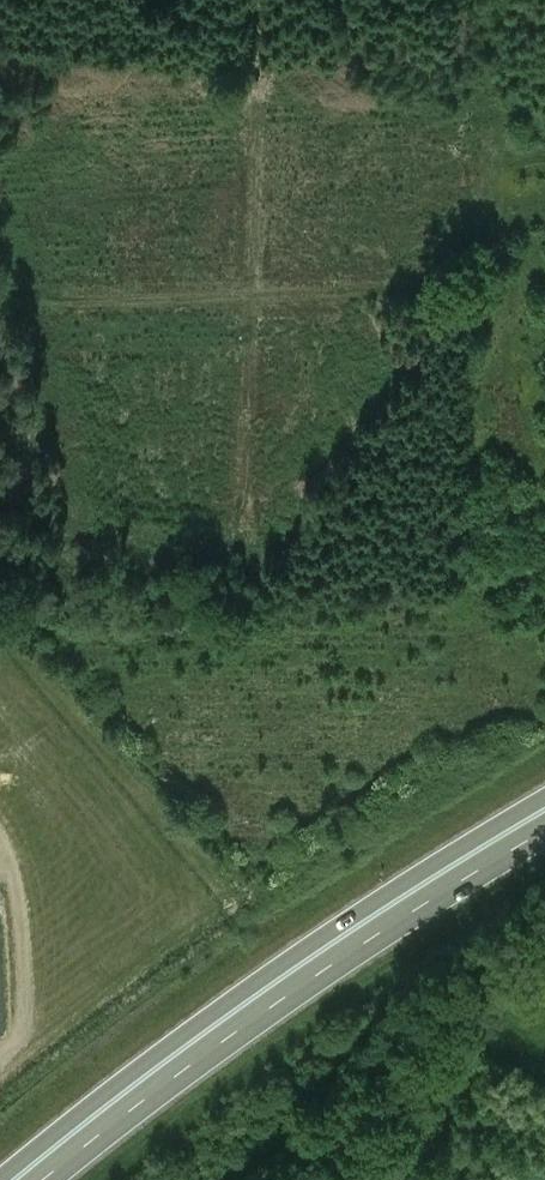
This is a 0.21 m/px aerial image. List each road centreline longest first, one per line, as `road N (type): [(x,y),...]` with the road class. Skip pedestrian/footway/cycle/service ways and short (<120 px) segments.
road 1 (trunk): [(544,800),(341,935),(14,1179)]
road 2 (trunk): [(55,1179),(358,953),(544,833)]

